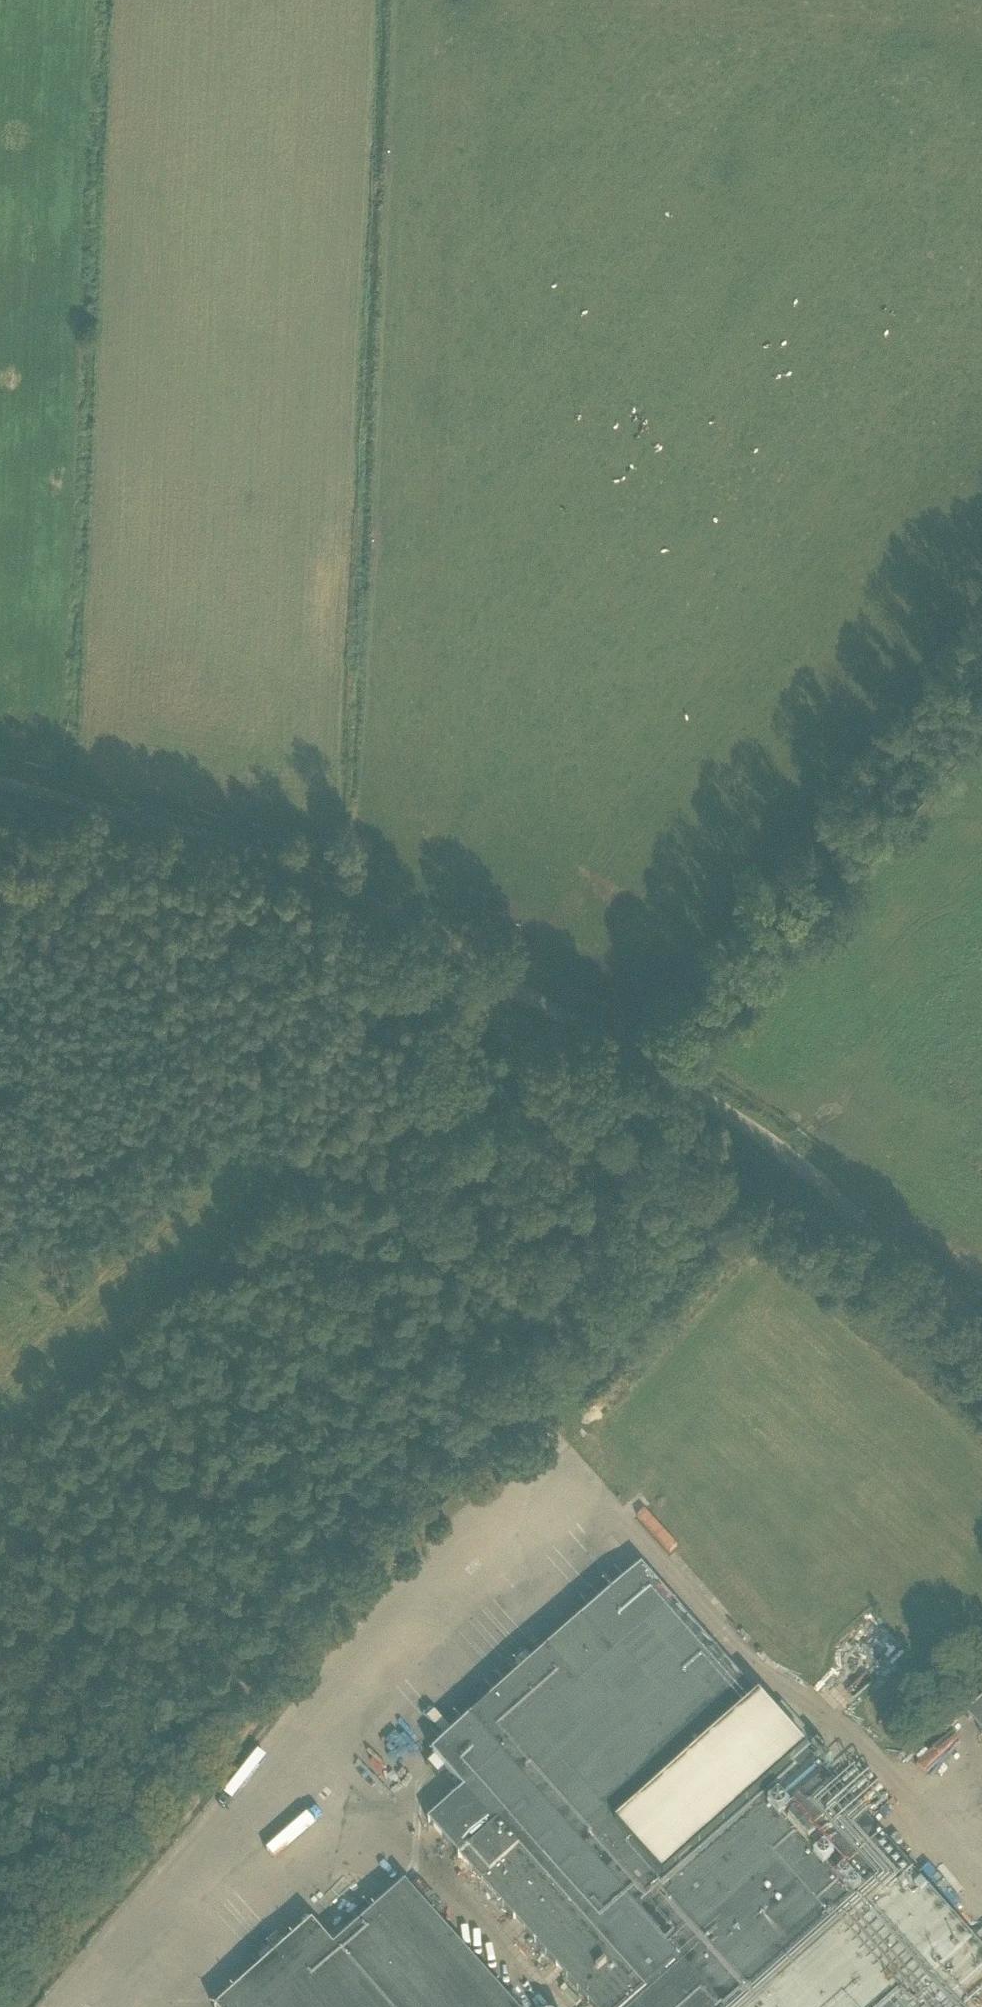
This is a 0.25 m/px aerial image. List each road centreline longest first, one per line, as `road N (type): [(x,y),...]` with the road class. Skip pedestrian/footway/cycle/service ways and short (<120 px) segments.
road 1 (unclassified): [(981,1320),(785,1153),(694,1091),(418,931),(250,847),(0,775)]

